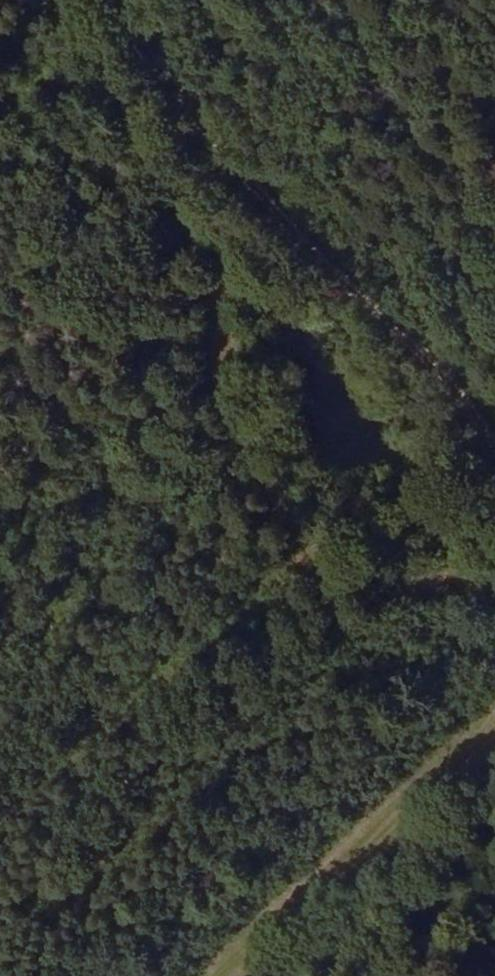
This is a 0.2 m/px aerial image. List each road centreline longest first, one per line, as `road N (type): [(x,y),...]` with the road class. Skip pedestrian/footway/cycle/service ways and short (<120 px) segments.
road 1 (track): [(494,616),(449,597),(336,582),(294,532),(239,426),(226,362),(243,303),(223,252),(149,163),(58,0)]
road 2 (track): [(129,0),(160,67),(213,145),(466,408),(494,451)]
road 3 (track): [(494,728),(217,975)]

